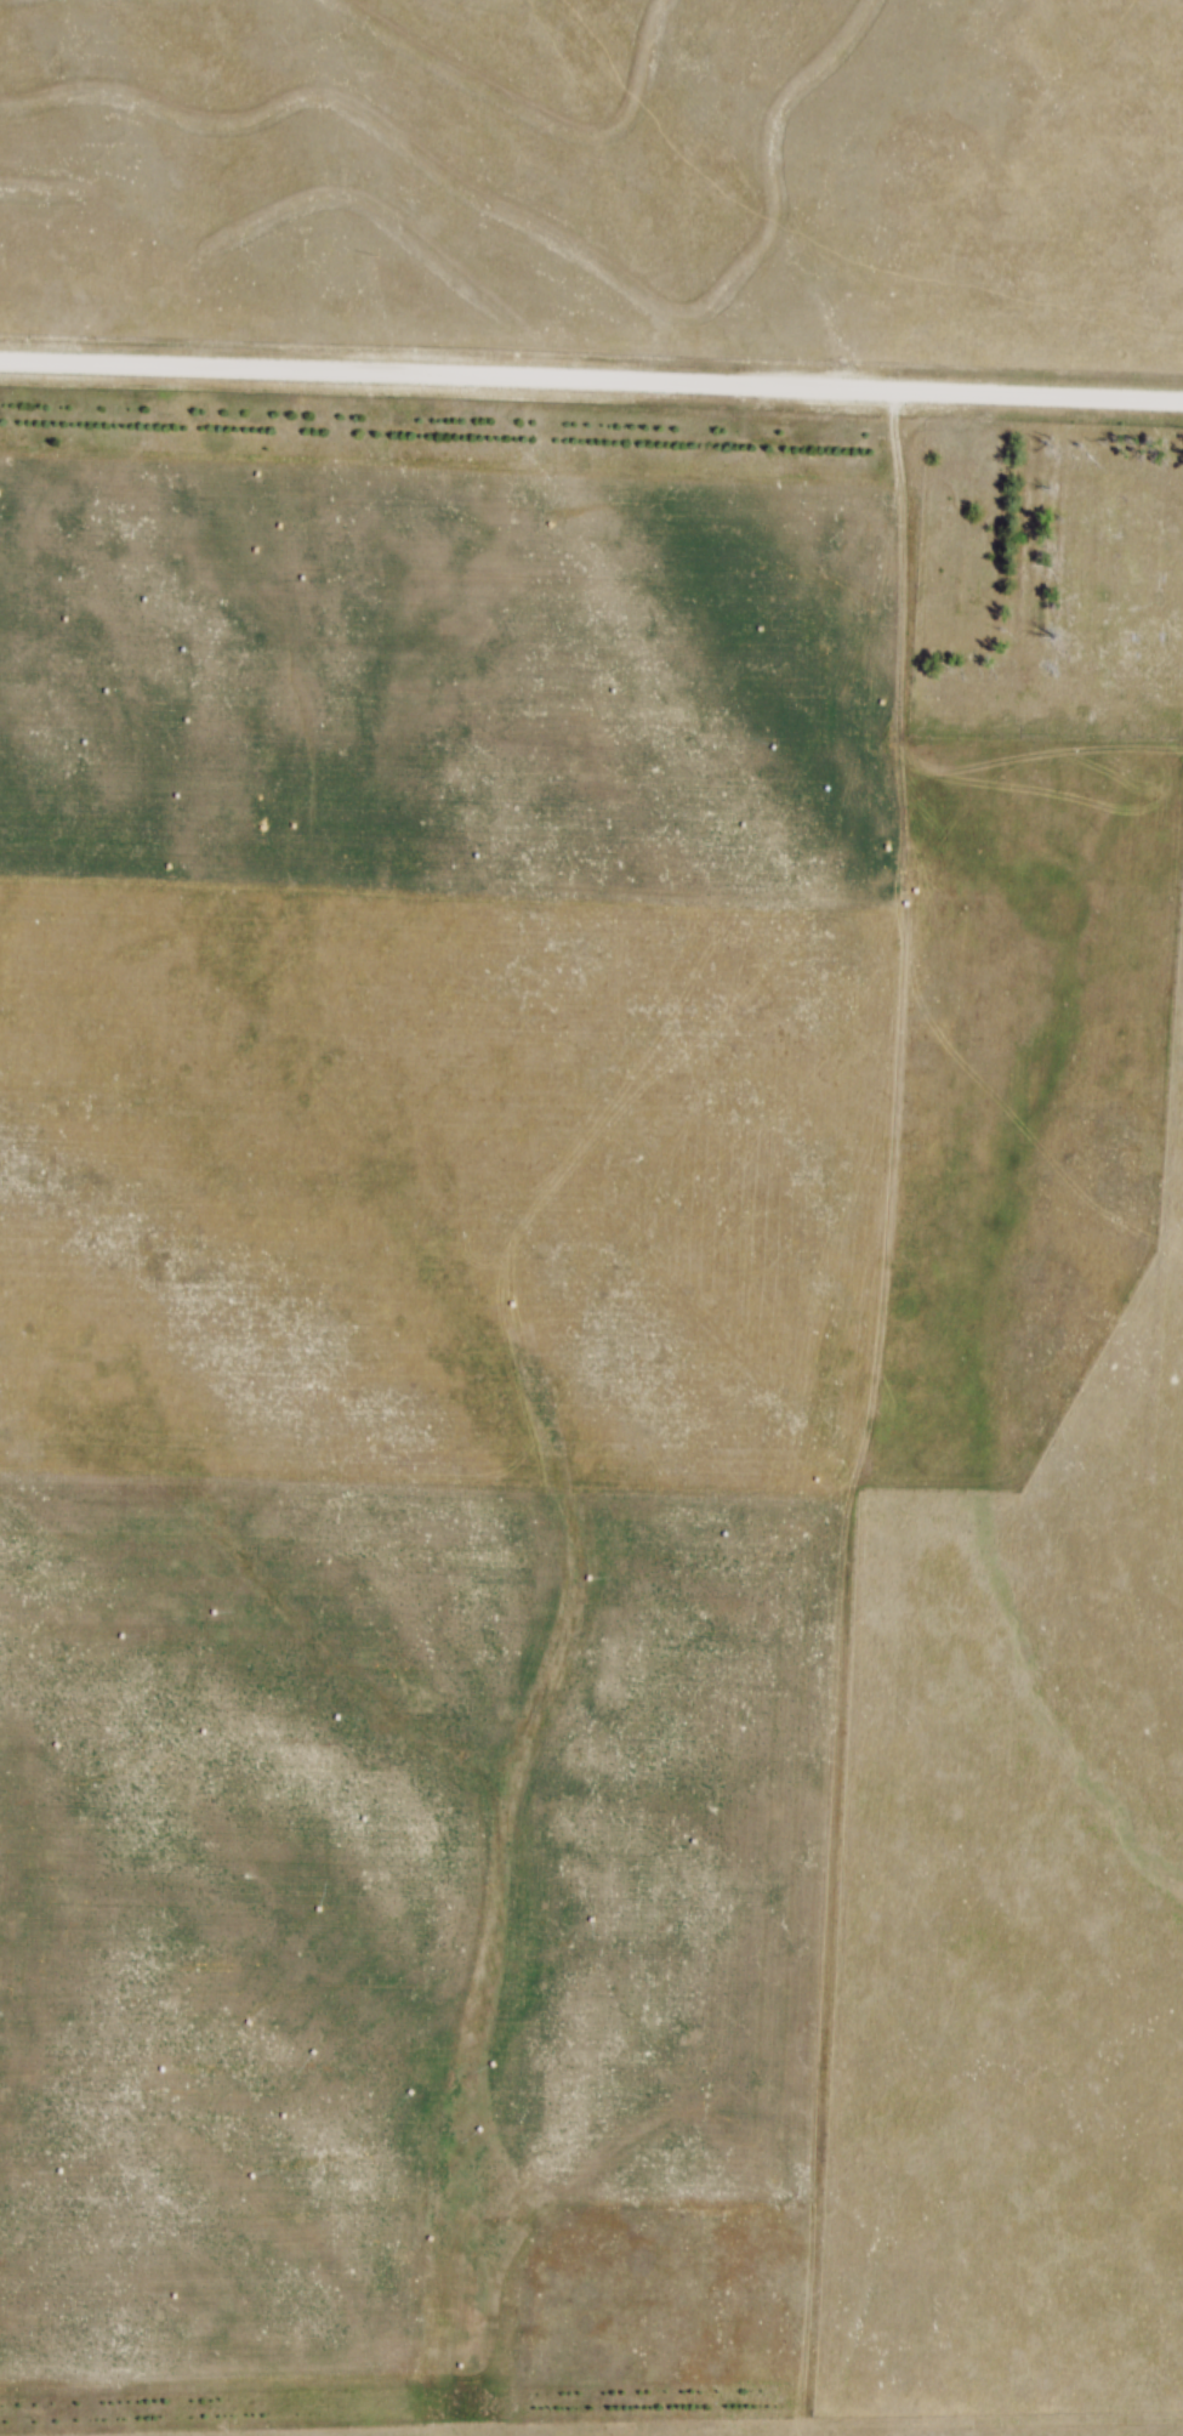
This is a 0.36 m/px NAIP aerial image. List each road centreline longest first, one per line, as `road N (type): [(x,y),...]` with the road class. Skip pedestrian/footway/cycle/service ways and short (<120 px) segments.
road 1 (residential): [(0,359),(1182,399)]

